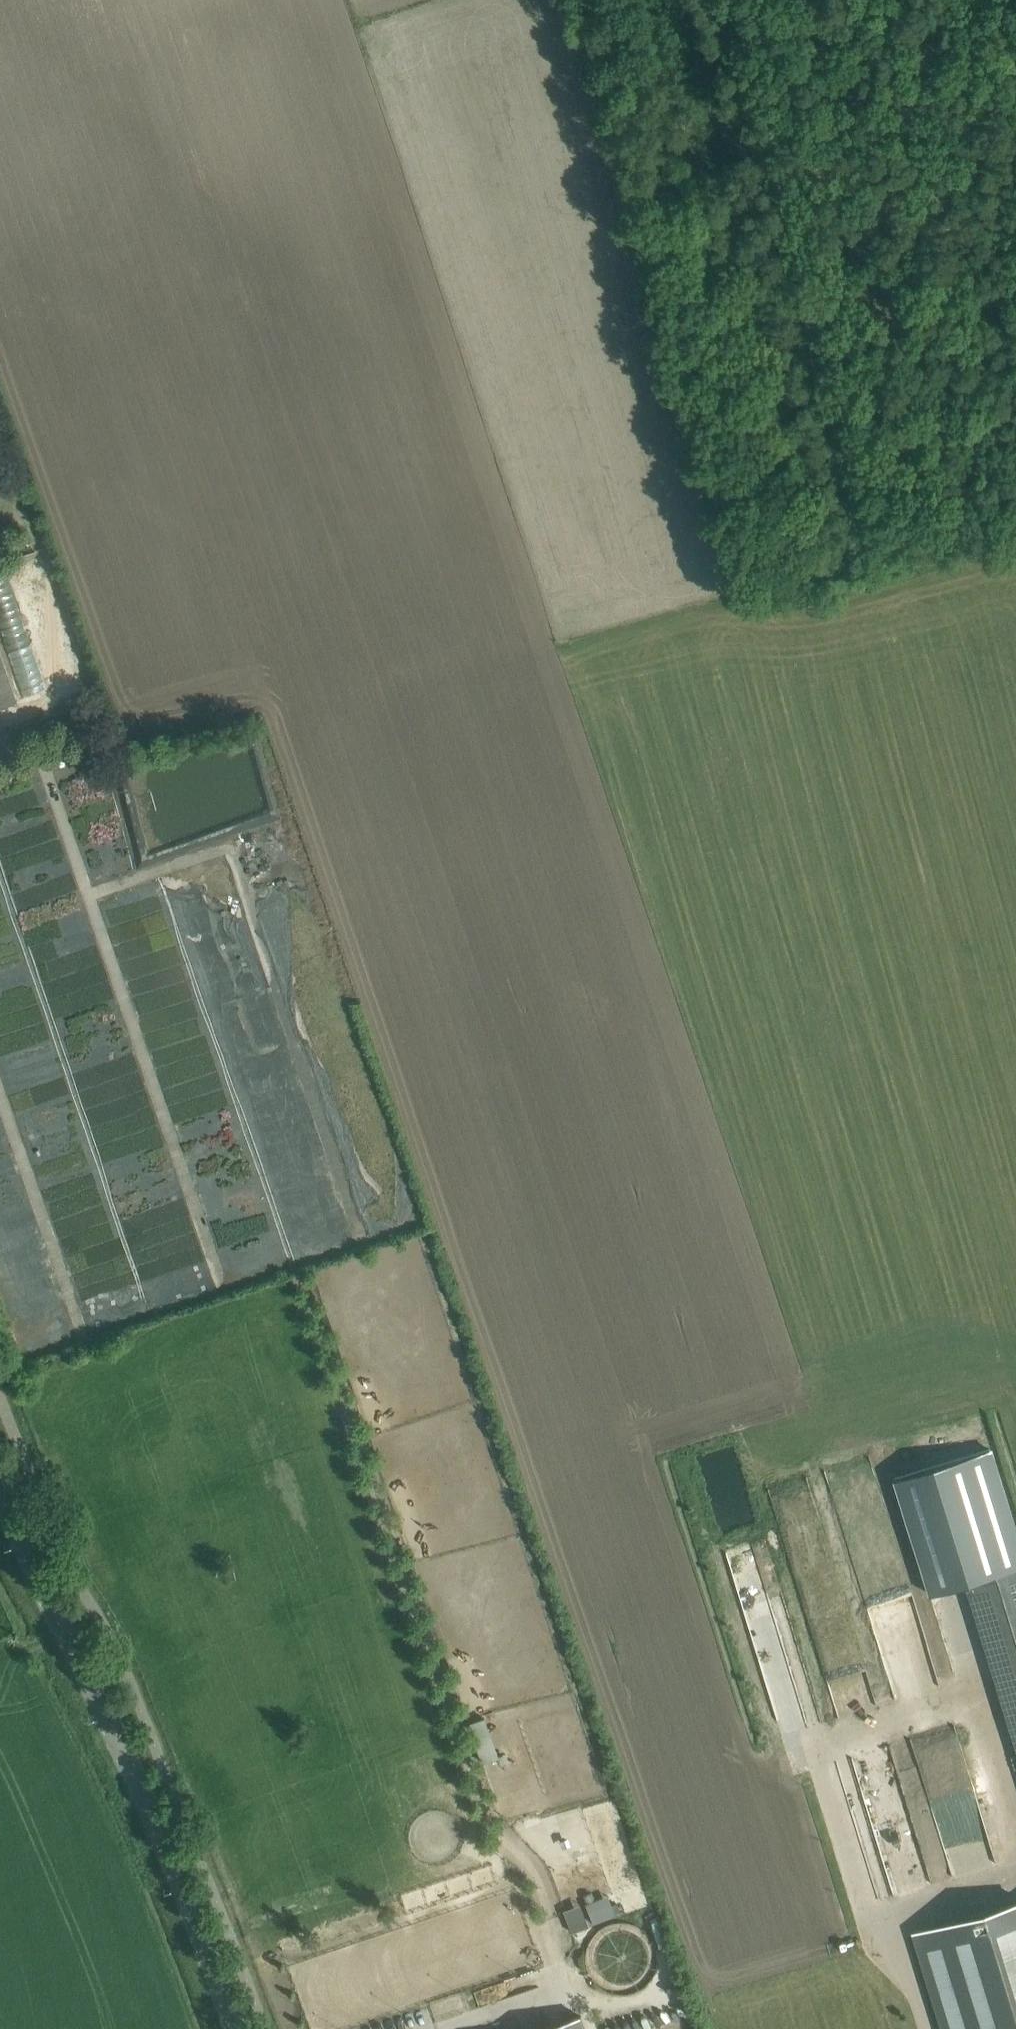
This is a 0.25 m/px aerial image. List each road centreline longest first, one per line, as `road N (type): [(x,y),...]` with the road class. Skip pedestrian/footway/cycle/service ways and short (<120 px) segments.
road 1 (tertiary): [(237,2028),(148,1798),(0,1483)]

